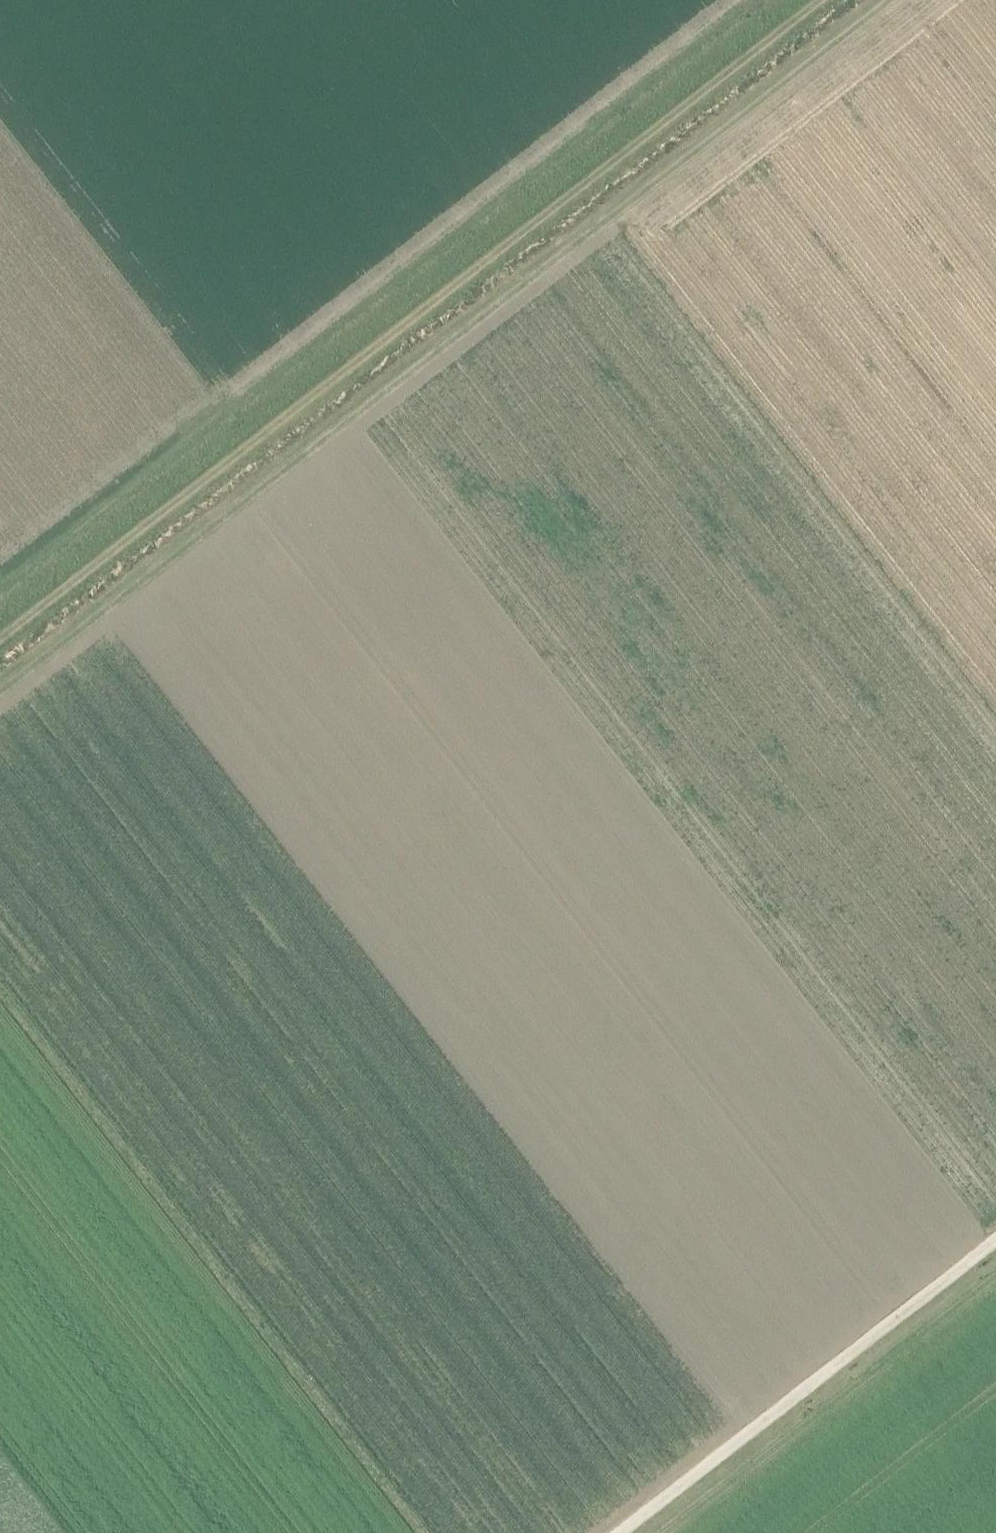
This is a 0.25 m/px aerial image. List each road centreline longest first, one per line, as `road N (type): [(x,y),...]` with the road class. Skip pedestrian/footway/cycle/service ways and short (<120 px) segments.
road 1 (track): [(0,636),(817,0)]

